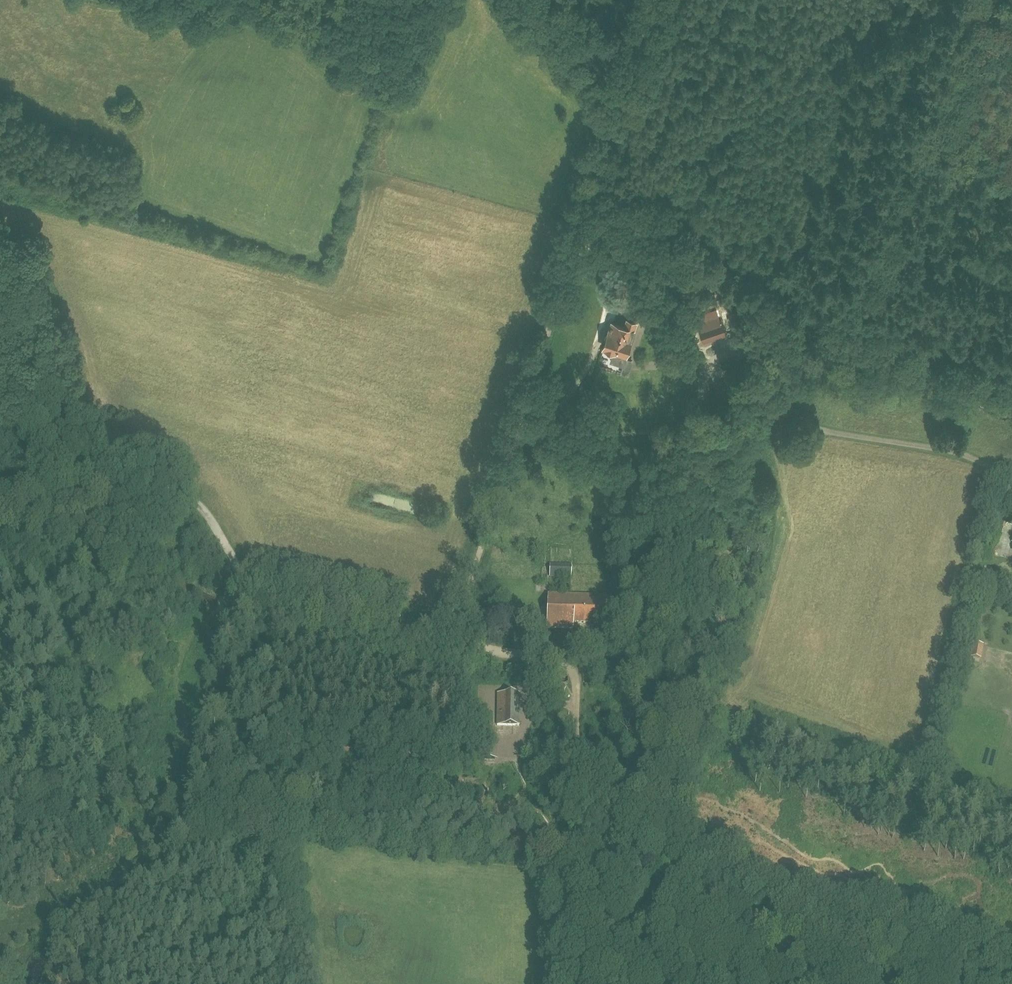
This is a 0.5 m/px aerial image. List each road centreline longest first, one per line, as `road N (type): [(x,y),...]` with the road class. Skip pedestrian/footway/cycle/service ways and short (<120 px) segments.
road 1 (track): [(643,0),(456,644)]
road 2 (track): [(829,983),(609,803)]
road 3 (track): [(247,575),(201,507),(153,471),(44,476)]
road 4 (track): [(456,644),(279,596),(247,575)]
road 5 (track): [(456,644),(568,661),(578,707)]
road 6 (track): [(575,835),(575,983)]

